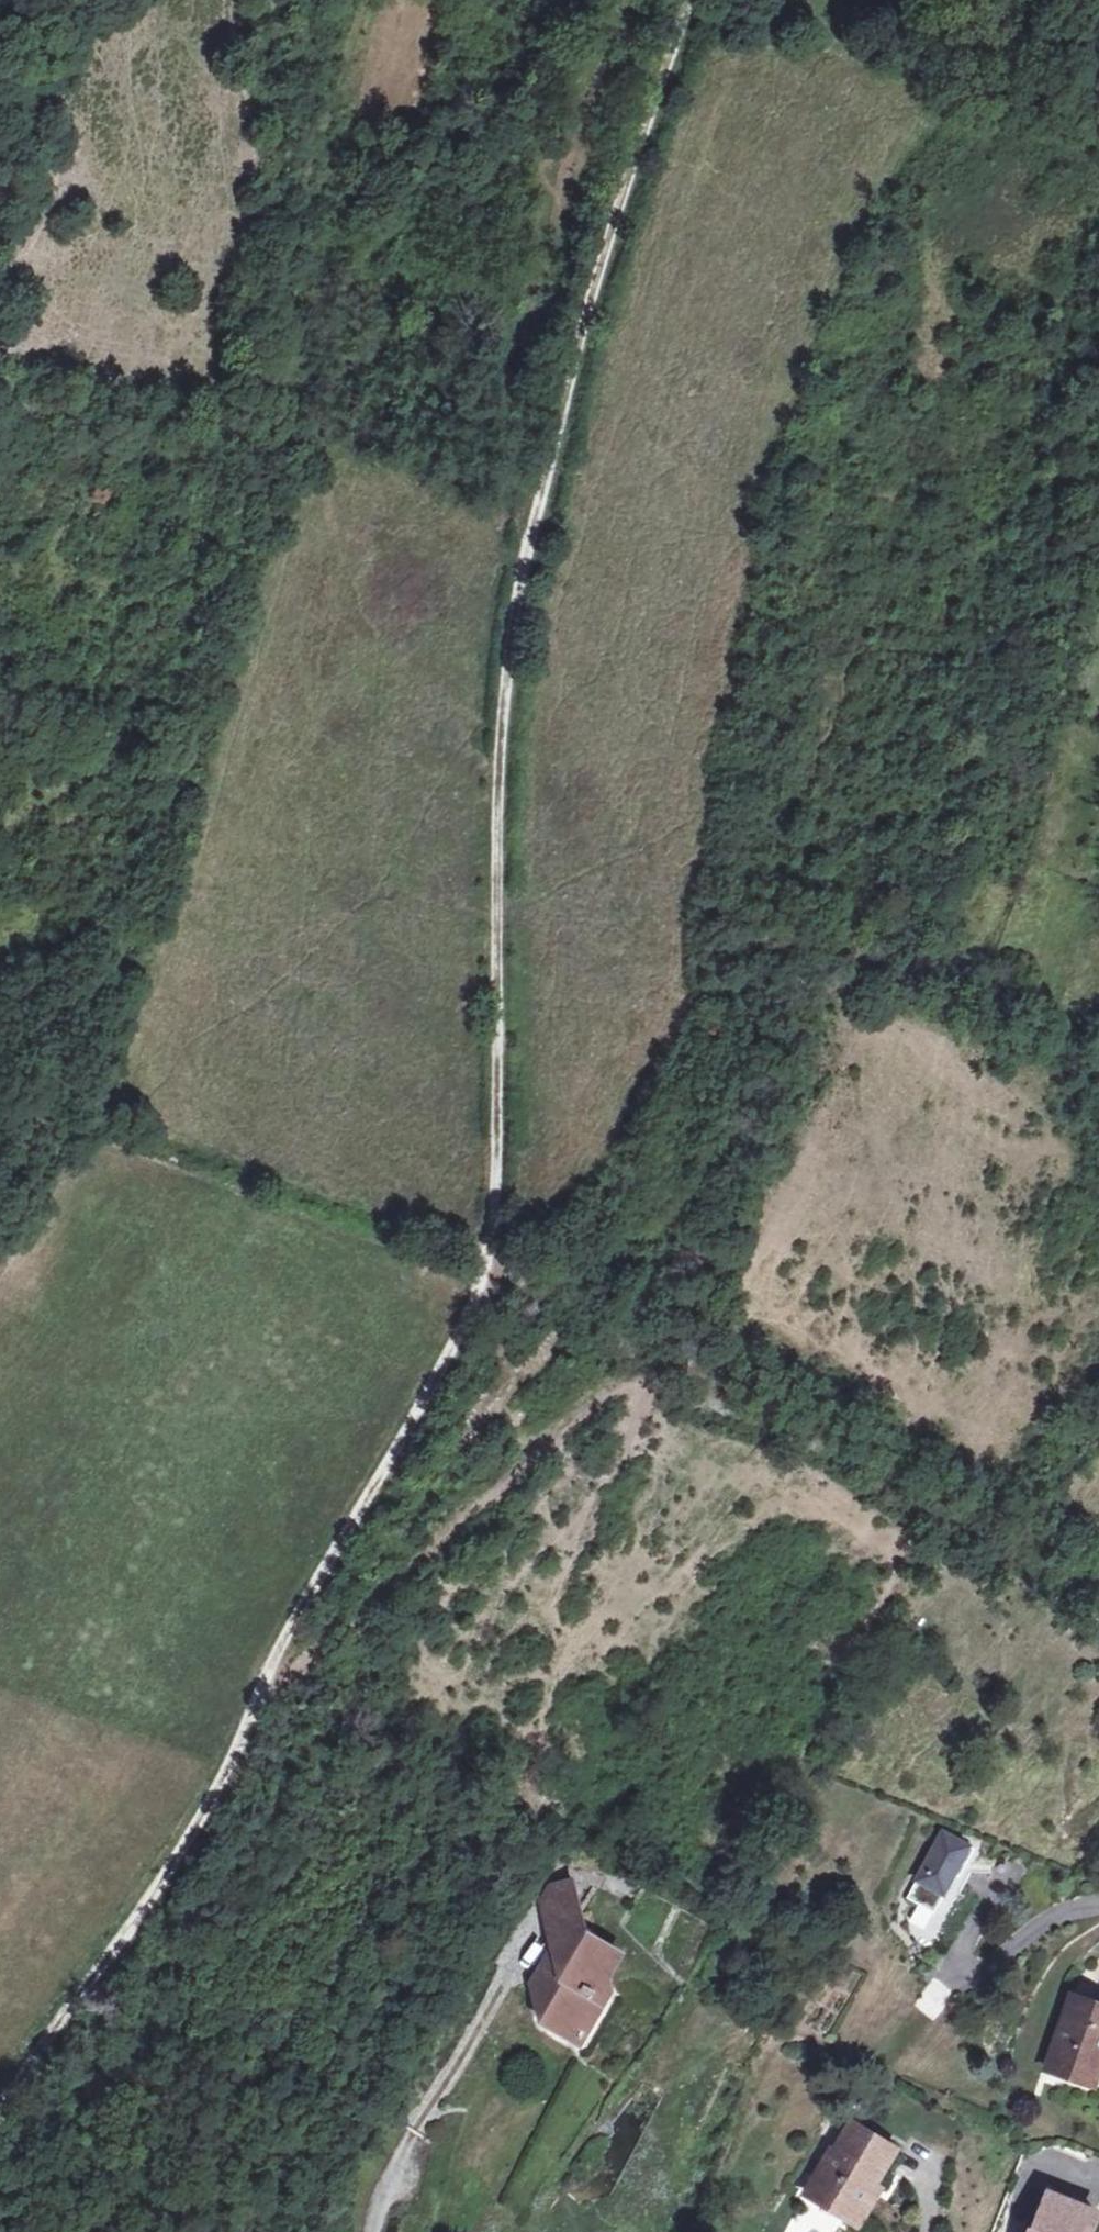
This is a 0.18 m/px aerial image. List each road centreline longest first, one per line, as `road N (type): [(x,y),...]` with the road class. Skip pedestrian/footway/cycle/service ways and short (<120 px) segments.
road 1 (track): [(0,2130),(119,1941),(307,1589),(495,1288),(501,717),(534,516),(697,0)]

